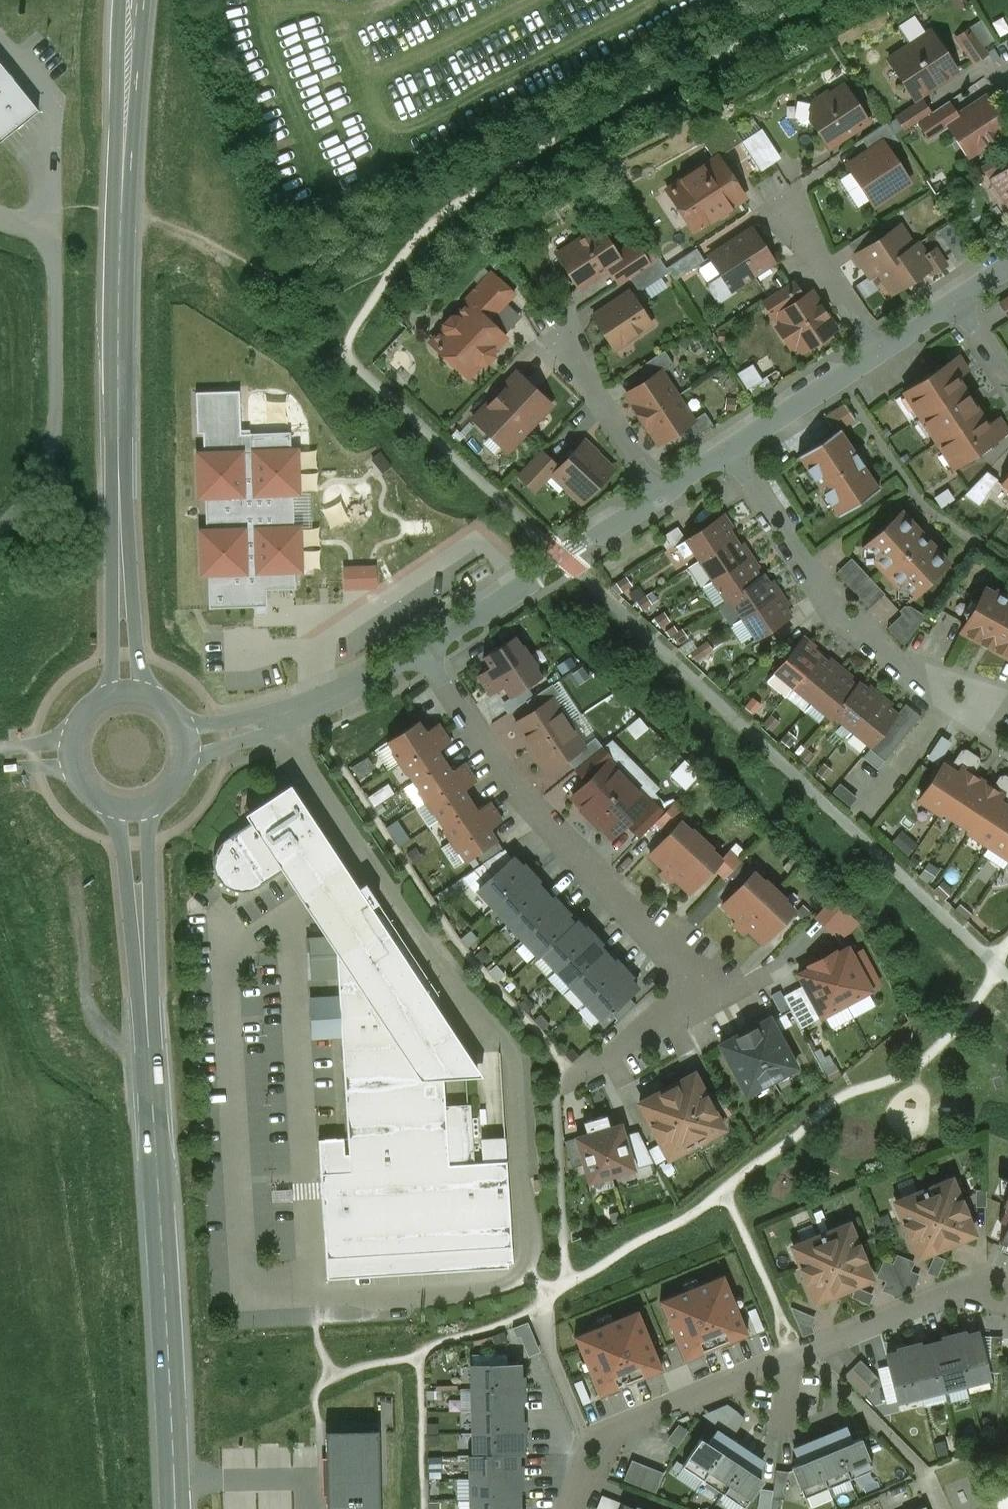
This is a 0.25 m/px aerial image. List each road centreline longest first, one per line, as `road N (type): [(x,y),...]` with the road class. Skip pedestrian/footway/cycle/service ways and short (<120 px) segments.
road 1 (tertiary): [(132,806),(175,1508)]
road 2 (tertiary): [(136,0),(119,306),(126,691)]
road 3 (residential): [(556,1086),(718,996),(510,783),(423,654)]
road 4 (residential): [(1007,1285),(979,1274),(587,1442),(569,1508)]
road 5 (unclassified): [(0,219),(49,241),(55,398),(47,464),(0,528)]
road 6 (residential): [(423,654),(660,496)]
road 7 (residential): [(883,654),(838,614),(729,452)]
road 8 (residential): [(189,743),(276,720),(423,654)]
road 9 (residential): [(883,654),(997,691),(975,726),(944,706)]
road 10 (residential): [(660,496),(555,330)]
road 11 (residential): [(729,452),(879,352)]
road 12 (residential): [(879,352),(780,202)]
road 13 (tertiary): [(126,691),(82,718),(74,756),(99,796),(132,806)]

